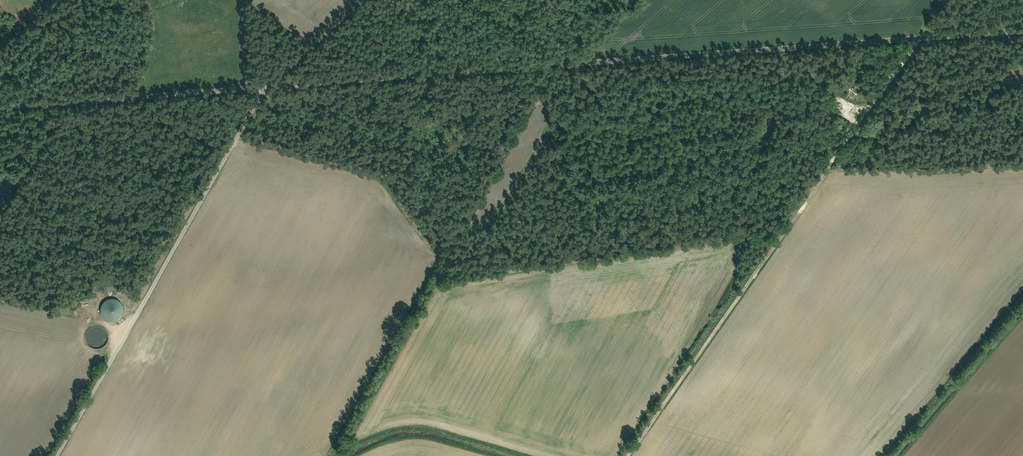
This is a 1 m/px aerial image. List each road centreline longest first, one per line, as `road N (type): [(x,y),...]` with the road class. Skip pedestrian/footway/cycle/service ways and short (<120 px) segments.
road 1 (unclassified): [(1022,29),(0,112)]
road 2 (track): [(363,0),(268,88),(57,455)]
road 3 (track): [(626,455),(919,37)]

